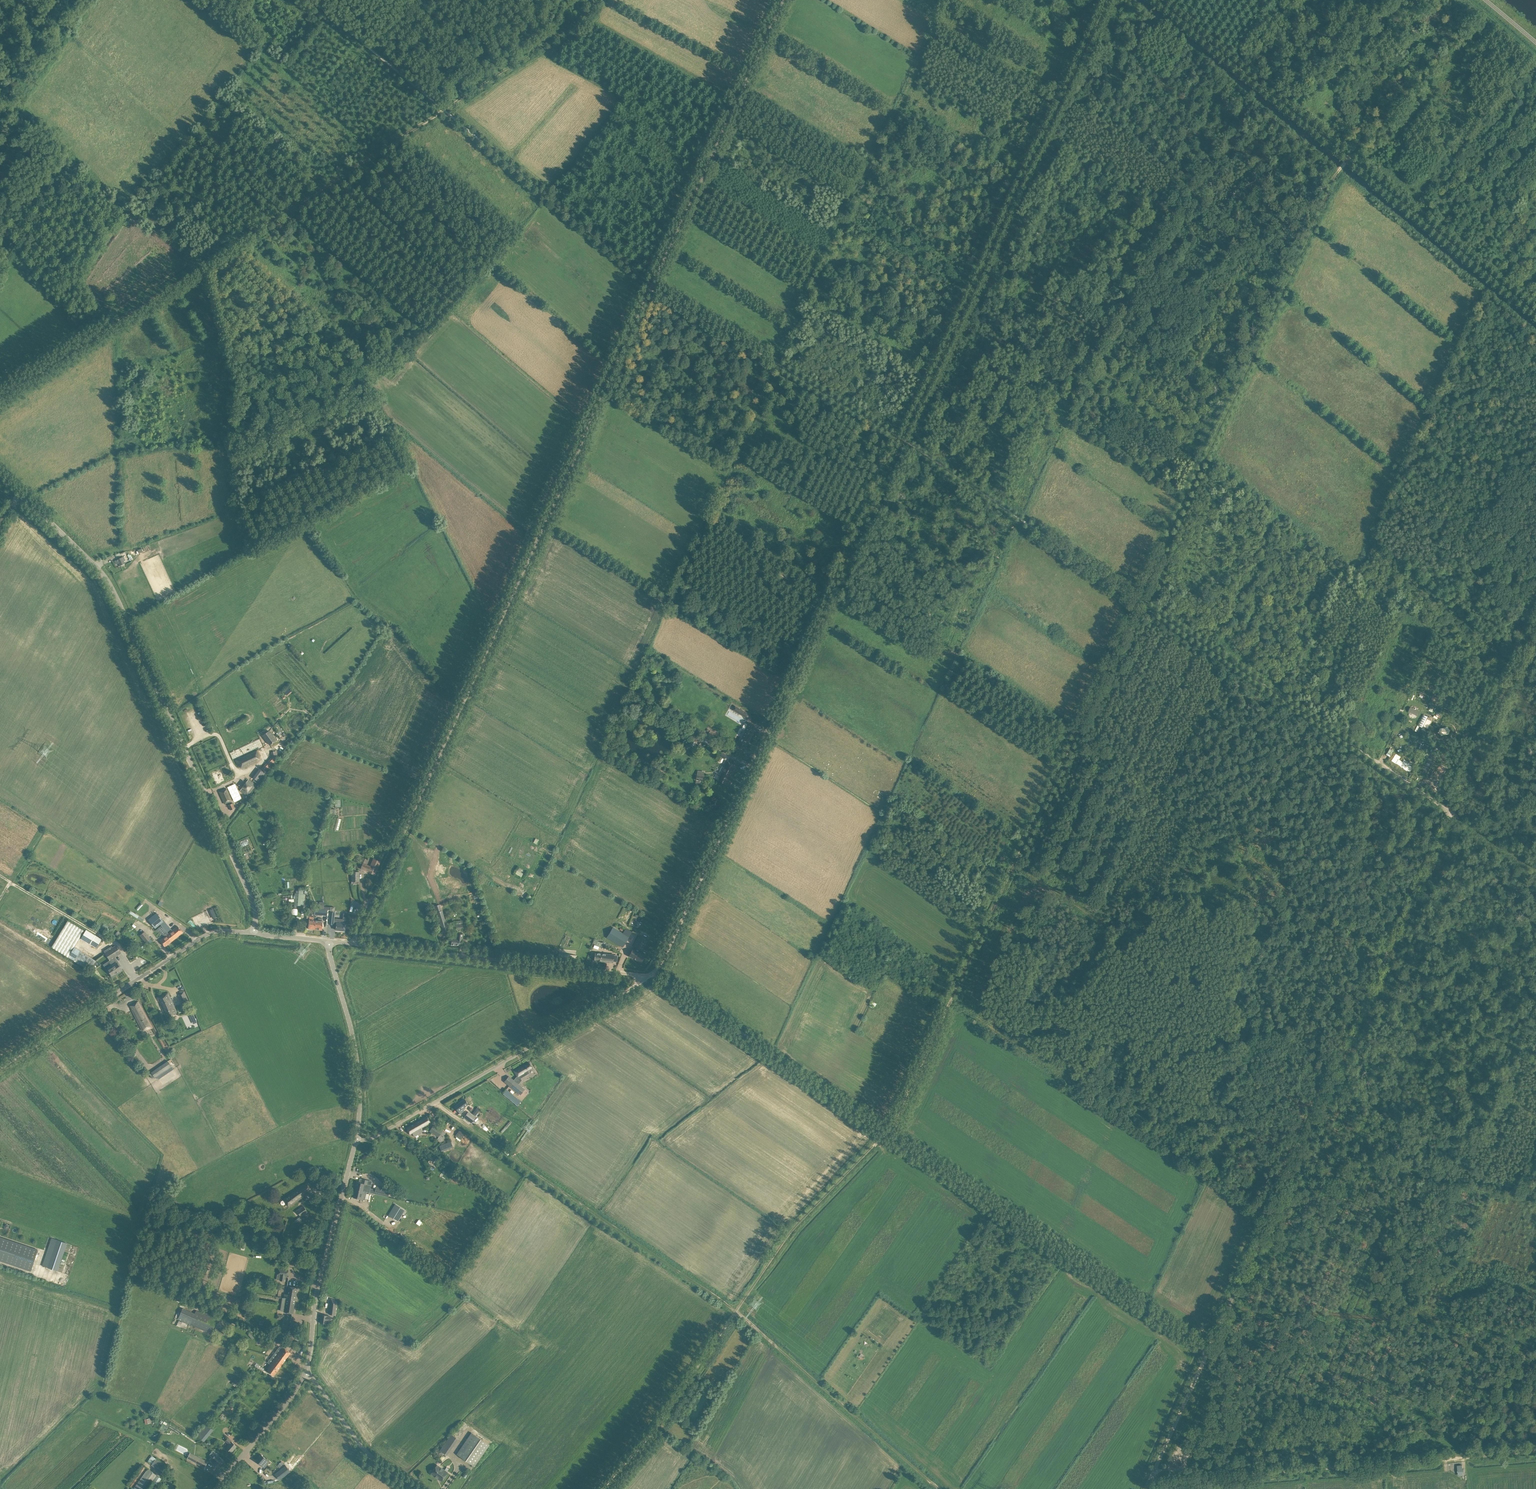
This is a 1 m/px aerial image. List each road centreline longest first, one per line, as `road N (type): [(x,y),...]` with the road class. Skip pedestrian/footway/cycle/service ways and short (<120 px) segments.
road 1 (unclassified): [(1146,1488),(1451,812),(1139,599)]
road 2 (track): [(1335,178),(887,1134)]
road 3 (unclassified): [(356,944),(783,0)]
road 4 (track): [(771,727),(1107,0)]
road 5 (unclassified): [(255,933),(252,899),(105,576),(0,473)]
road 6 (track): [(1535,312),(1159,0)]
road 7 (track): [(1535,1452),(1150,1482)]
road 8 (track): [(1208,1348),(887,1134)]
road 9 (track): [(436,1101),(736,1311)]
road 10 (track): [(1352,926),(1072,738)]
road 11 (unclassified): [(356,1139),(375,1137),(649,976)]
road 12 (unclassified): [(649,976),(356,944)]
road 13 (unclassified): [(0,1067),(205,936),(255,933)]
road 14 (track): [(887,1134),(653,974)]
road 15 (track): [(443,109),(206,263)]
road 16 (unclassified): [(649,976),(771,727)]
road 17 (track): [(944,1488),(736,1311)]
road 18 (track): [(1012,866),(1225,1006)]
road 19 (track): [(206,263),(0,395)]
road 20 (unclassified): [(356,1139),(305,1373)]
road 21 (track): [(887,1134),(801,1222),(736,1311)]
road 22 (track): [(736,1311),(602,1488)]
road 23 (unclassified): [(329,941),(355,1049),(356,1139)]
road 24 (track): [(1535,869),(1451,812),(1488,729)]
road 25 (track): [(599,0),(443,109)]
road 26 (track): [(1528,1054),(1375,987)]
road 27 (unclassified): [(419,1488),(367,1452),(305,1373)]
road 28 (unclassified): [(213,1488),(305,1373)]

